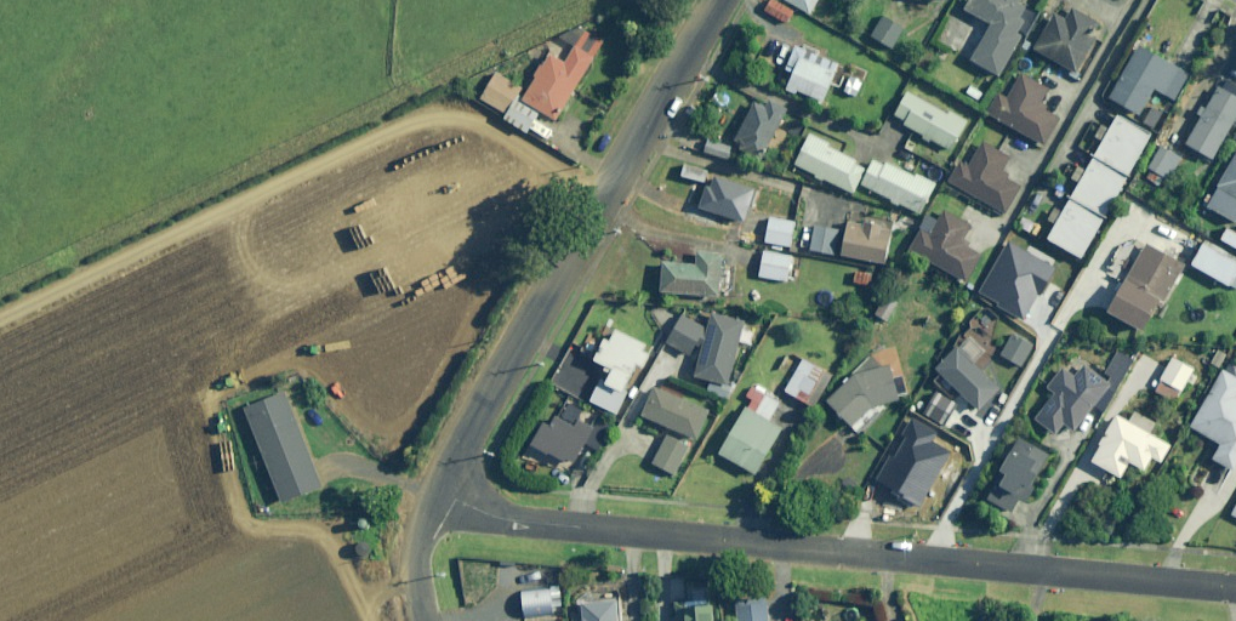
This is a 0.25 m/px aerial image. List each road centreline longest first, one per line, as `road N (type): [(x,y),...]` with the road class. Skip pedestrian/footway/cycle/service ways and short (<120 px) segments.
road 1 (residential): [(439,490),(515,521),(1235,589)]
road 2 (residential): [(439,490),(717,0)]
road 3 (residential): [(426,620),(418,541),(439,490)]

